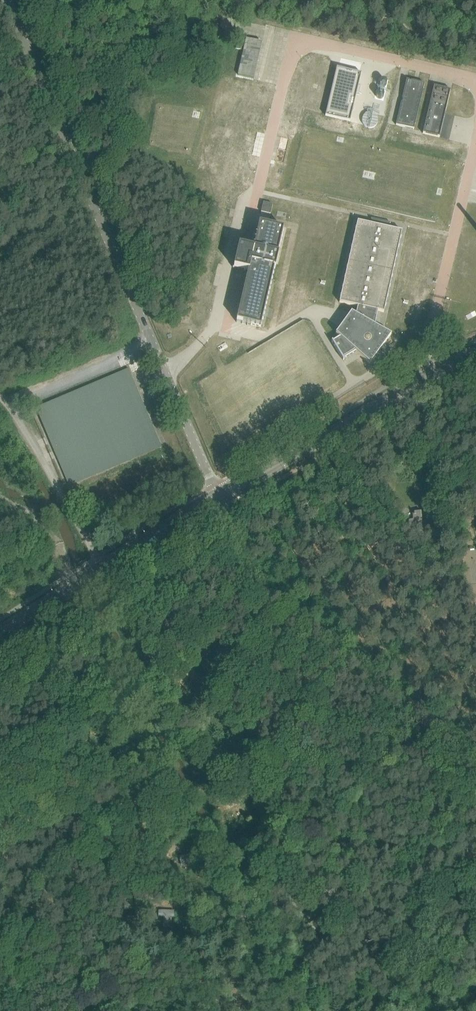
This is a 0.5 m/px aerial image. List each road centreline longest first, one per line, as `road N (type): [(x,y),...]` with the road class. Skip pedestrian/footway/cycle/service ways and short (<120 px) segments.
road 1 (tertiary): [(219,495),(10,0)]
road 2 (track): [(475,742),(258,576),(224,509)]
road 3 (tertiary): [(219,495),(475,353)]
road 4 (track): [(97,556),(0,403)]
road 5 (track): [(153,338),(7,411)]
road 6 (tertiary): [(102,564),(219,495)]
road 7 (tertiary): [(0,631),(102,564)]

